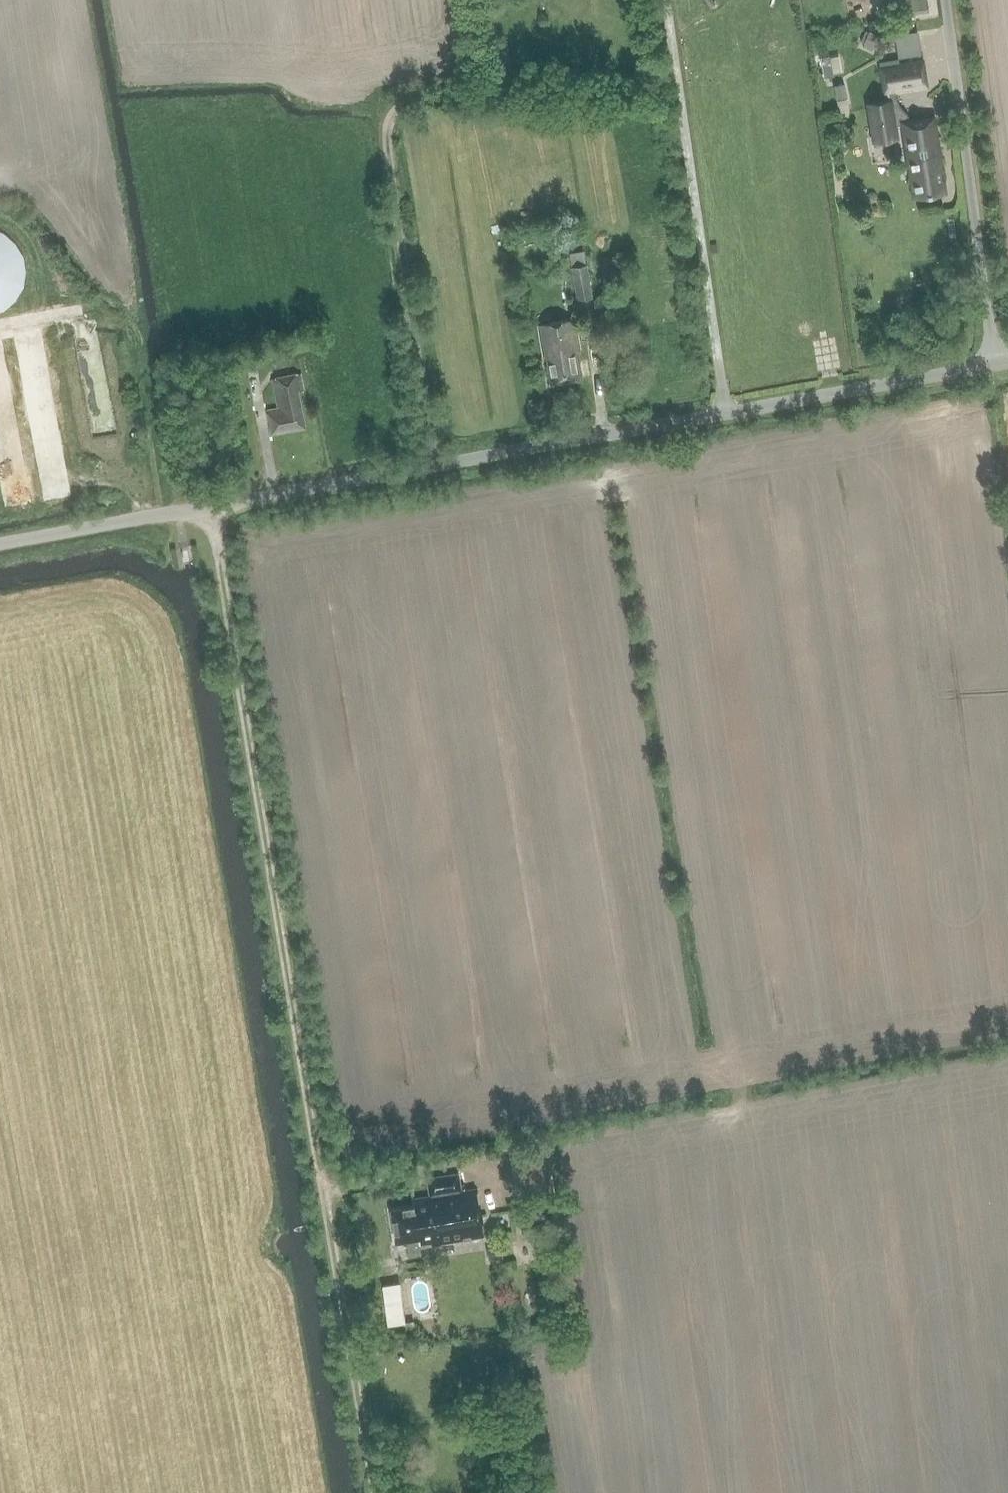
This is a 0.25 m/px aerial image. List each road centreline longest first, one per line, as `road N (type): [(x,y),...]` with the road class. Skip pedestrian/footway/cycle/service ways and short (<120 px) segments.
road 1 (unclassified): [(0,544),(994,363)]
road 2 (track): [(364,1492),(208,508)]
road 3 (track): [(434,467),(386,117),(461,90),(460,0)]
road 4 (unclassified): [(994,363),(945,0)]

